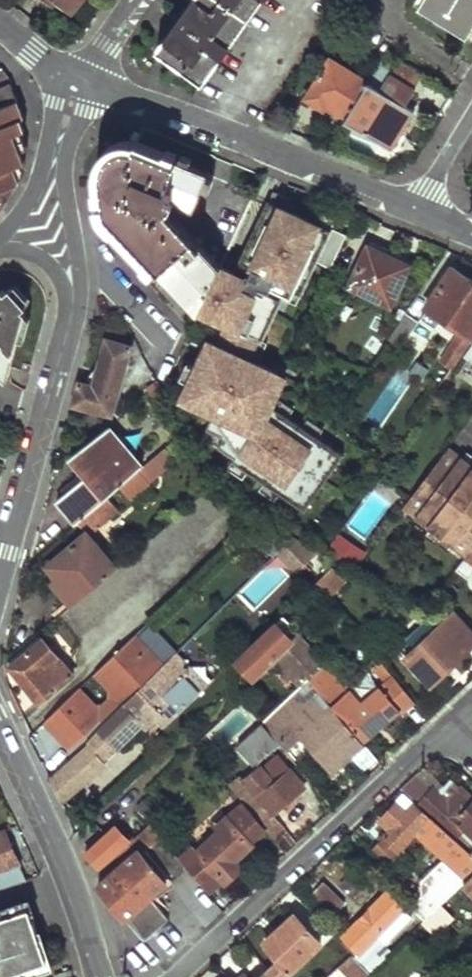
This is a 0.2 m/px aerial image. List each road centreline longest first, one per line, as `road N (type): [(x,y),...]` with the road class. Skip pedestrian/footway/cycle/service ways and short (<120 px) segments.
road 1 (residential): [(174,976),(444,729)]
road 2 (residential): [(417,211),(83,81)]
road 3 (residential): [(98,976),(56,844),(0,730)]
road 4 (residential): [(0,562),(73,320)]
road 5 (residential): [(73,320),(79,280),(65,168),(83,81)]
road 6 (residential): [(83,81),(57,106),(36,183),(0,236)]

